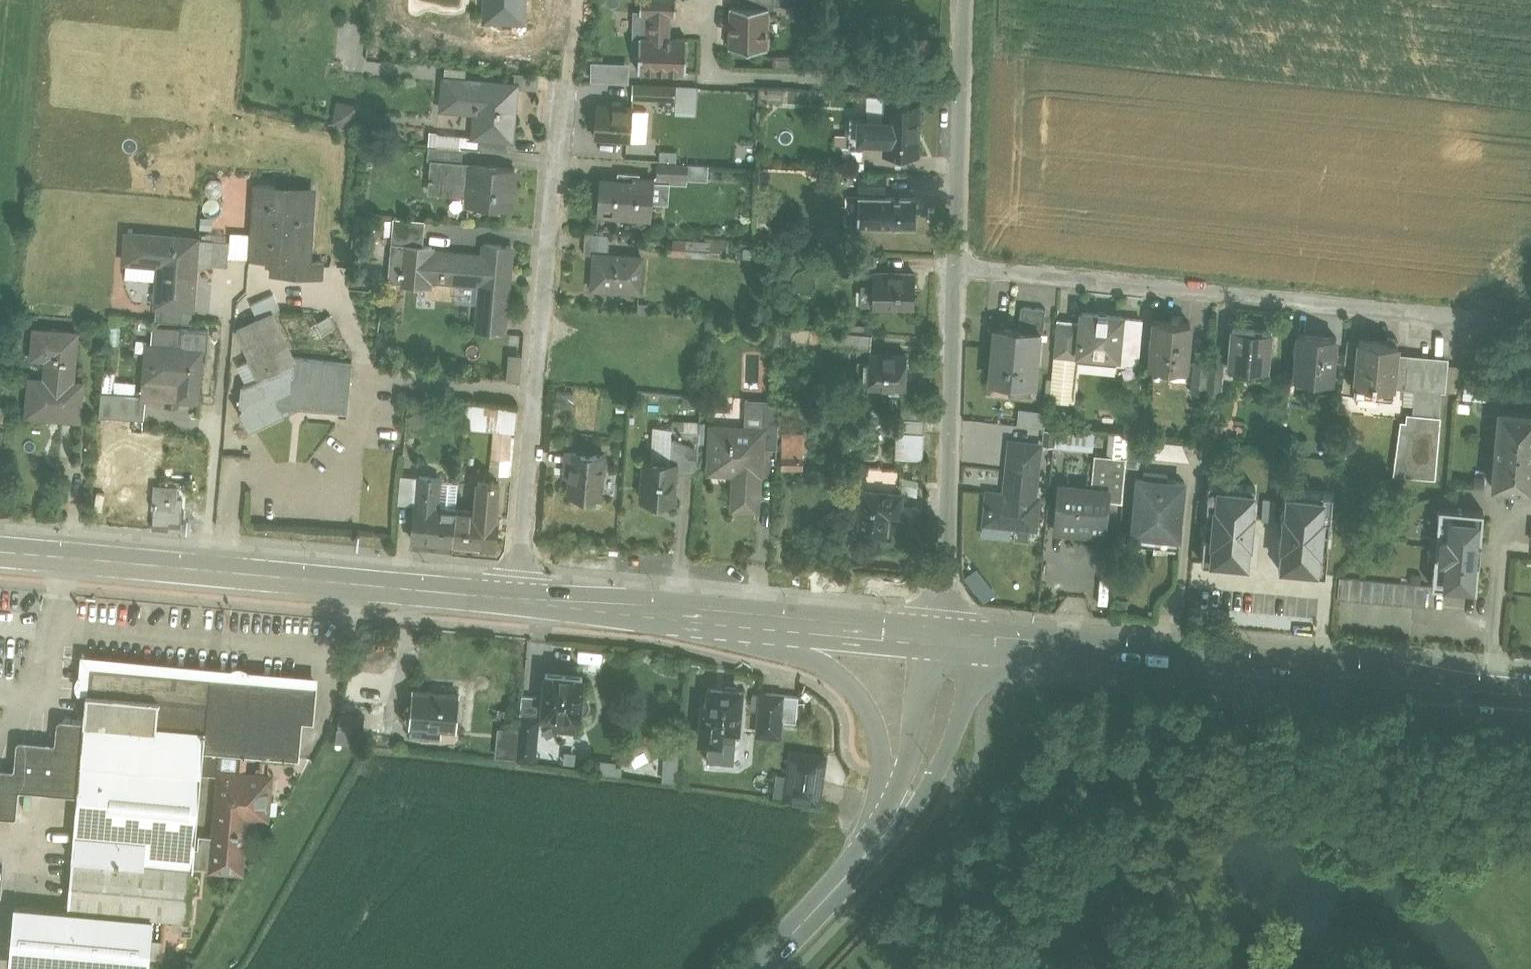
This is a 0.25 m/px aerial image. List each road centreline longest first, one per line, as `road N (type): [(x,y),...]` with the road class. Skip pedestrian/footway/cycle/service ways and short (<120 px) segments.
road 1 (secondary): [(1490,682),(946,631)]
road 2 (secondary): [(516,594),(0,546)]
road 3 (residential): [(516,594),(562,88)]
road 4 (residential): [(959,266),(1440,316)]
road 5 (residential): [(959,266),(946,604)]
road 6 (secondary): [(702,609),(829,662),(863,694),(883,763),(875,839)]
road 7 (residential): [(709,0),(709,67),(965,78)]
road 8 (secondary): [(946,631),(702,609)]
road 9 (secondary): [(946,631),(943,707),(905,799),(875,839)]
road 10 (residential): [(1490,682),(1503,506),(1530,508)]
road 11 (residential): [(965,78),(959,266)]
road 12 (secondary): [(702,609),(516,594)]
road 13 (secondary): [(875,839),(752,968)]

